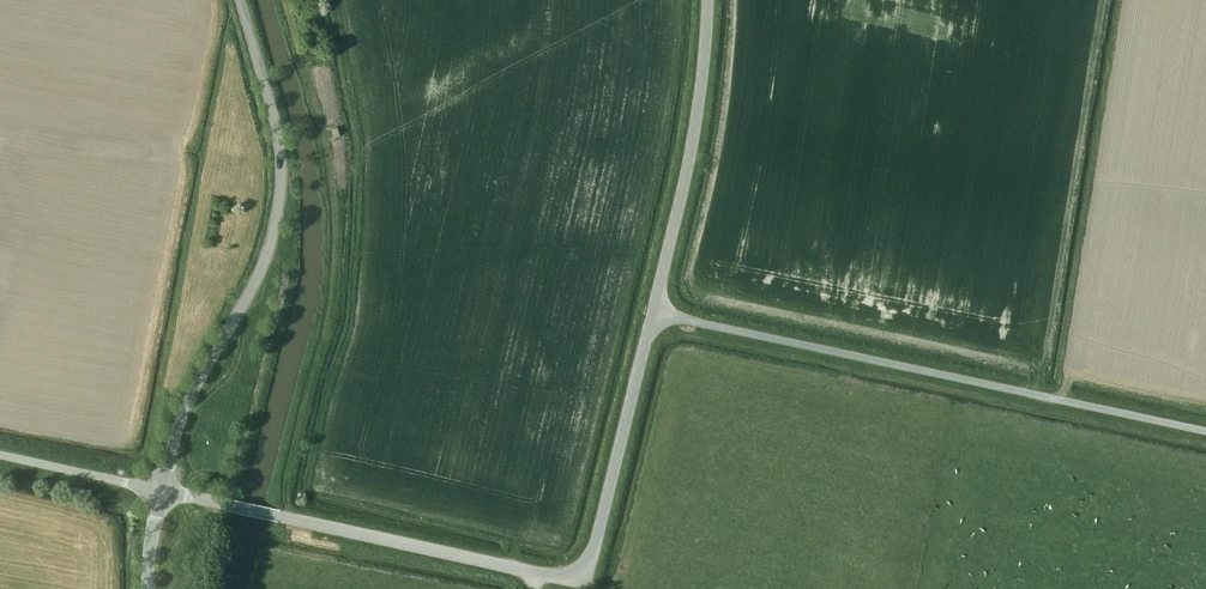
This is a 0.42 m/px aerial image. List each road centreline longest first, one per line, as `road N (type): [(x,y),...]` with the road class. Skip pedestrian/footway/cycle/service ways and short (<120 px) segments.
road 1 (unclassified): [(277,517),(551,578),(583,569),(601,532),(652,313)]
road 2 (unclassified): [(1205,430),(652,313)]
road 3 (tertiary): [(162,490),(184,411),(265,262),(275,229),(277,132),(239,0)]
road 4 (unclassified): [(652,313),(701,107),(709,0)]
road 5 (unclassified): [(162,490),(0,455)]

